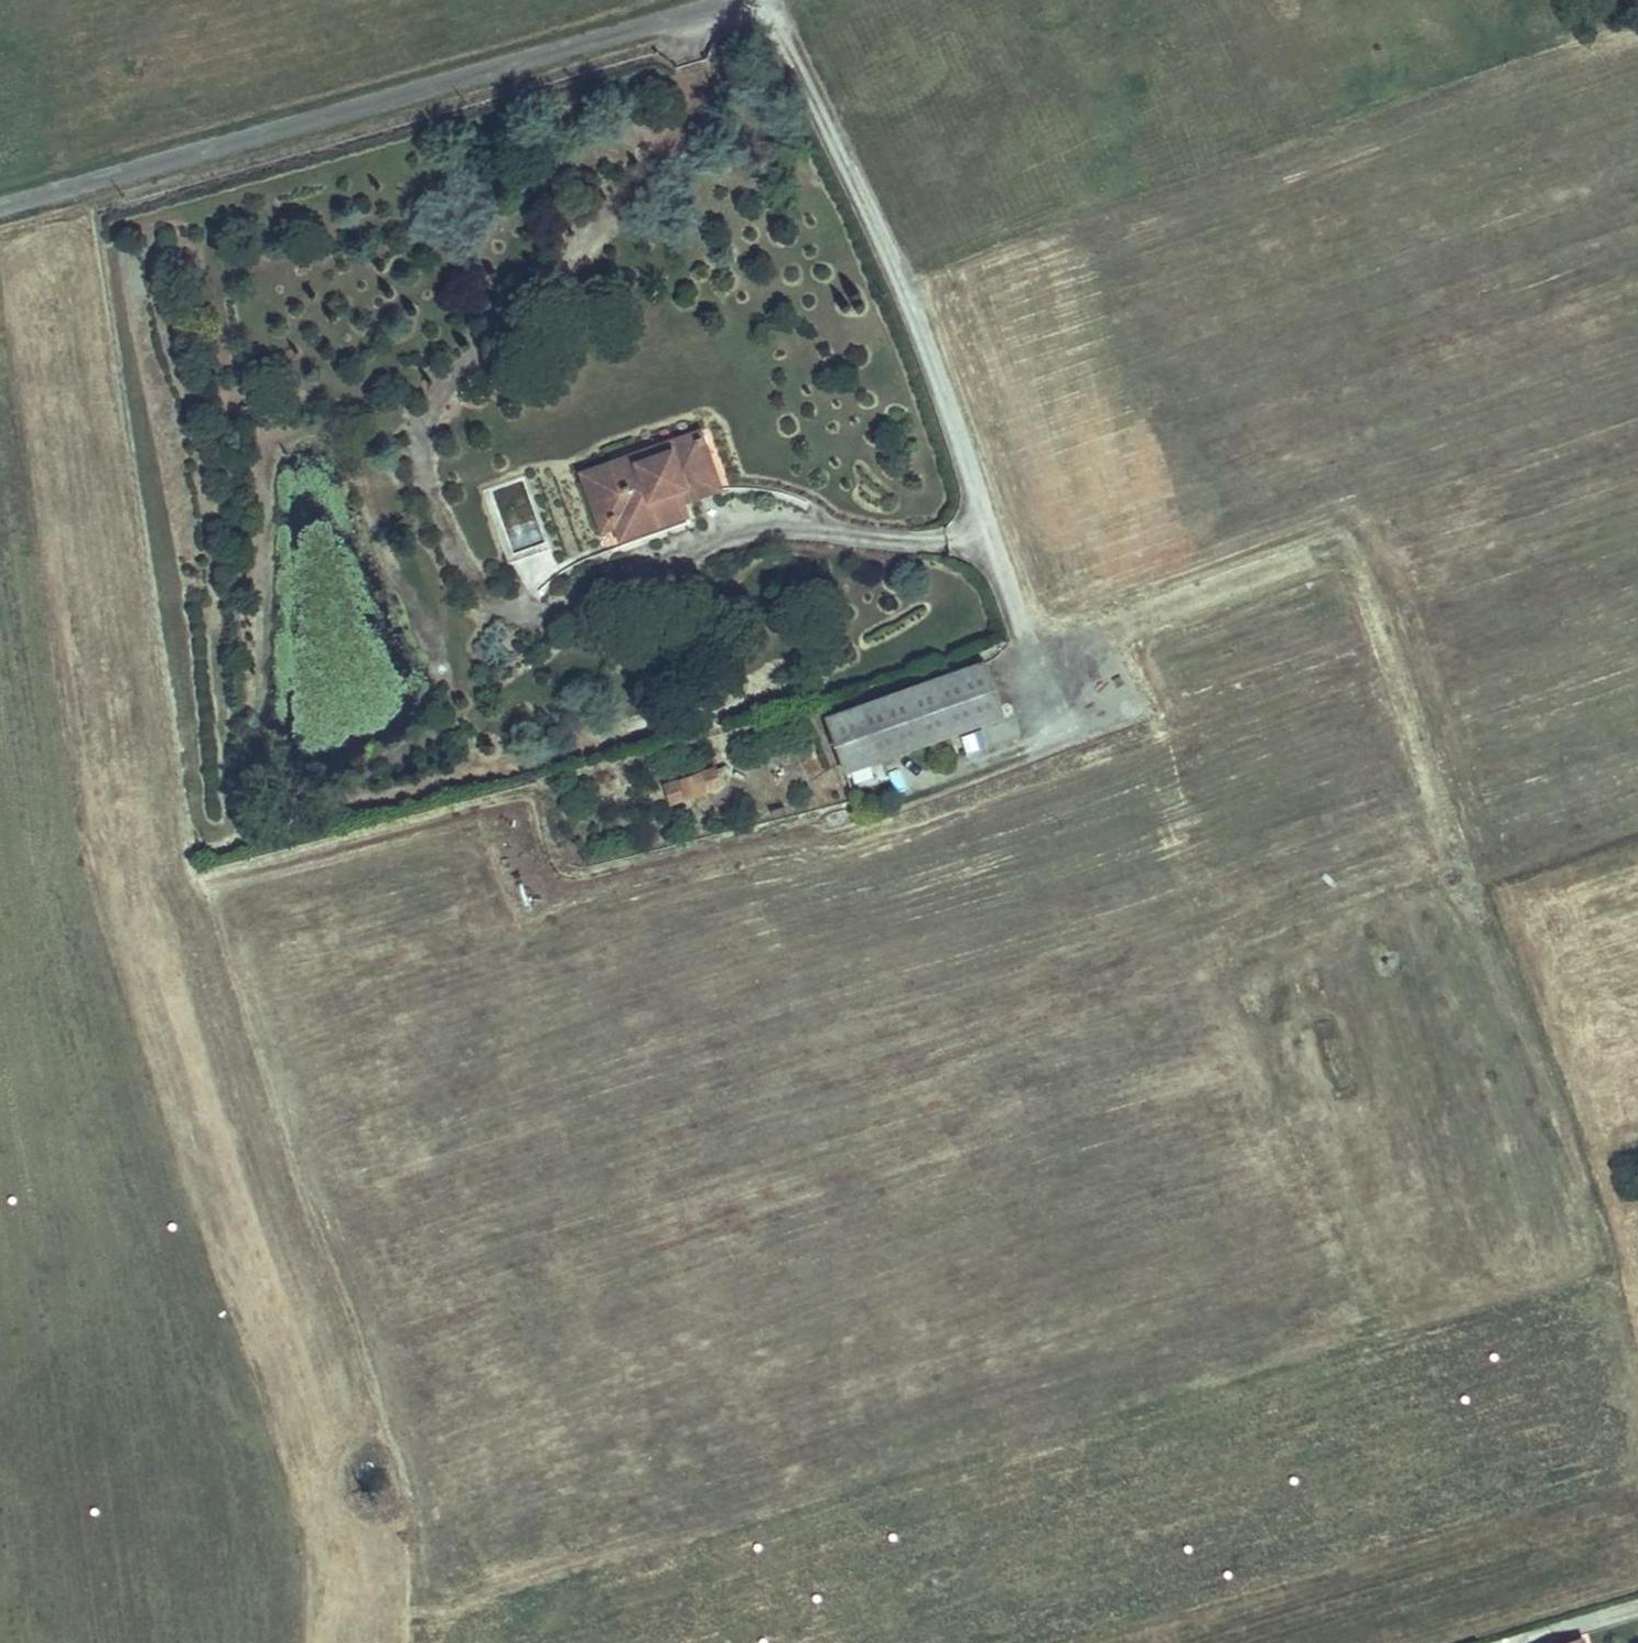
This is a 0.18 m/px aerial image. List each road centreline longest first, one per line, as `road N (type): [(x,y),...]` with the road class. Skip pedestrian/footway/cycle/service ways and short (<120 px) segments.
road 1 (unclassified): [(735,0),(0,206)]

